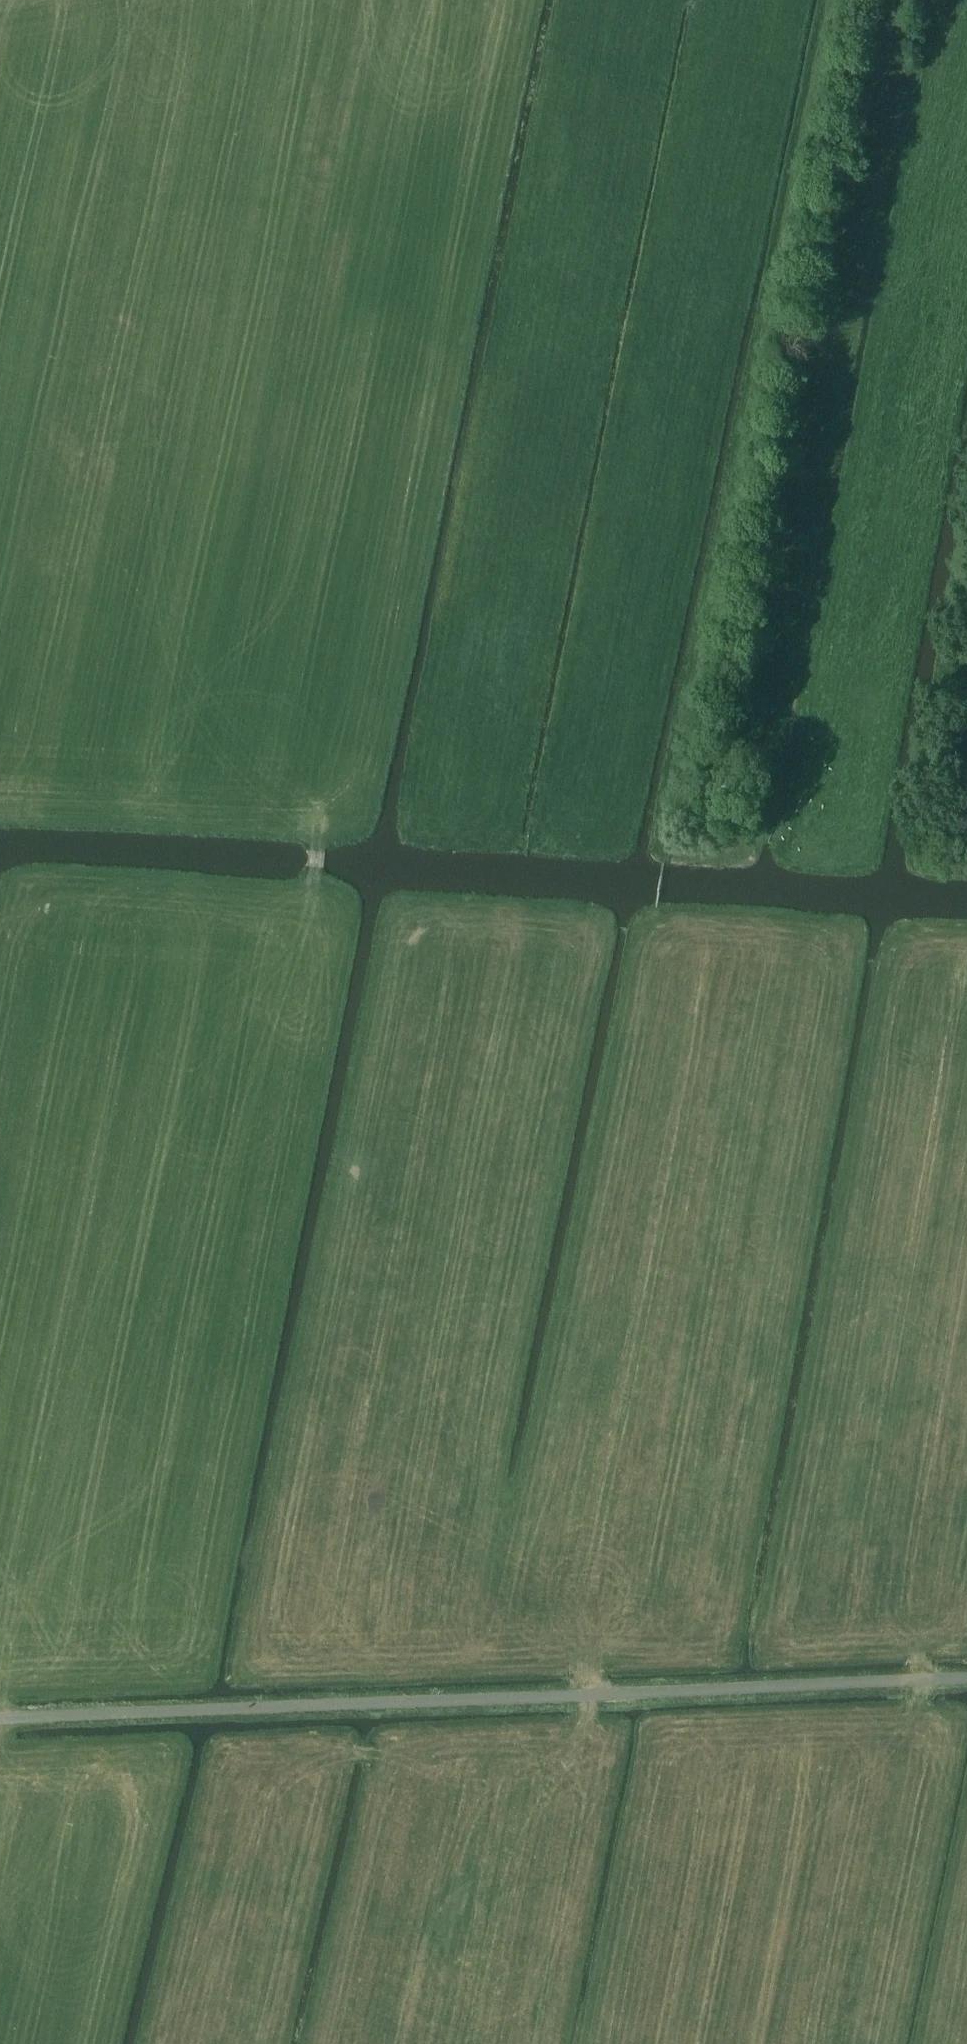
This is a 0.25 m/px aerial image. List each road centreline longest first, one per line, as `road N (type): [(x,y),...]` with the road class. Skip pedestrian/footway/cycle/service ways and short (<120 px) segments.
road 1 (unclassified): [(0,1720),(966,1679)]

